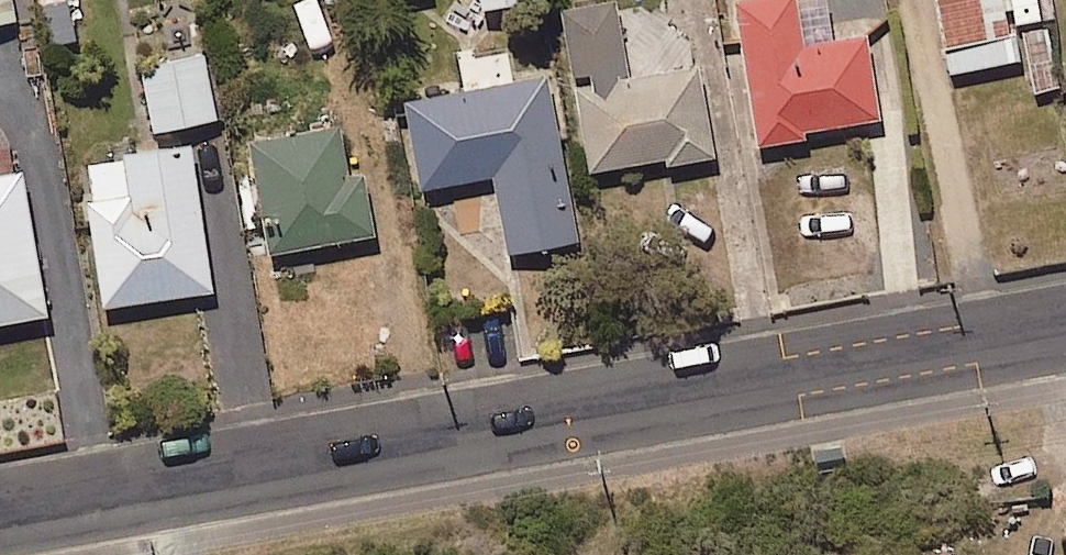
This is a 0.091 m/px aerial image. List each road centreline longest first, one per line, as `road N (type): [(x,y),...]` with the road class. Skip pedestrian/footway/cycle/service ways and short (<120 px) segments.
road 1 (tertiary): [(0,510),(1065,325)]

